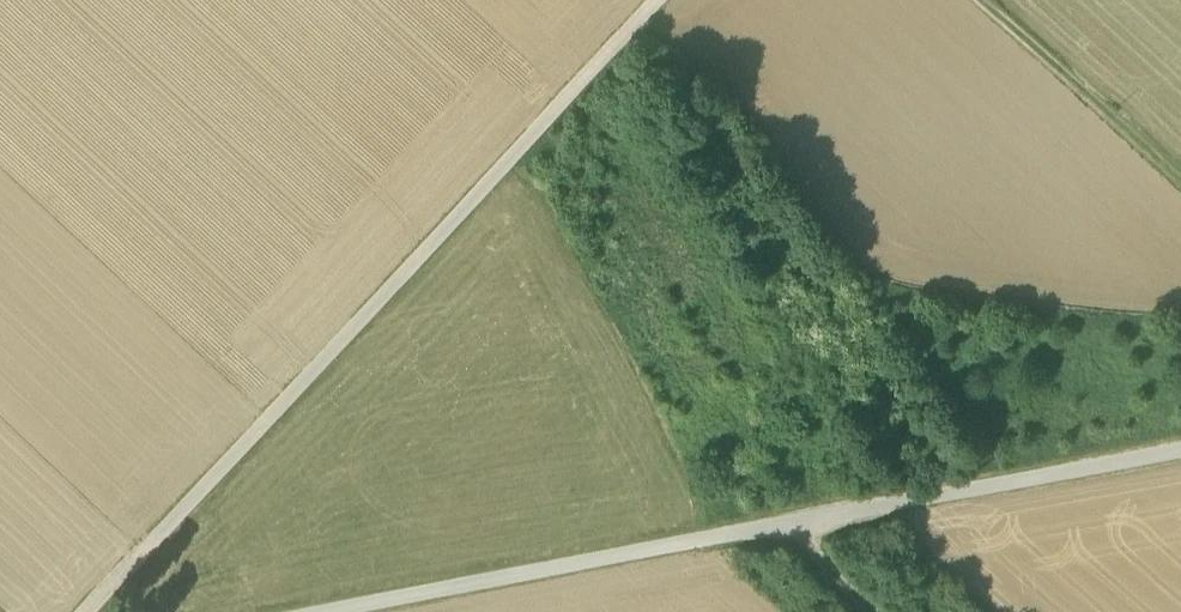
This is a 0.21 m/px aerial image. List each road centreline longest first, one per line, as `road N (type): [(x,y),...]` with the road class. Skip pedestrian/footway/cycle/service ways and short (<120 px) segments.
road 1 (track): [(1180,449),(327,611)]
road 2 (track): [(661,0),(86,611)]
road 3 (track): [(1180,180),(982,0)]
road 4 (track): [(878,611),(811,549),(802,520)]

